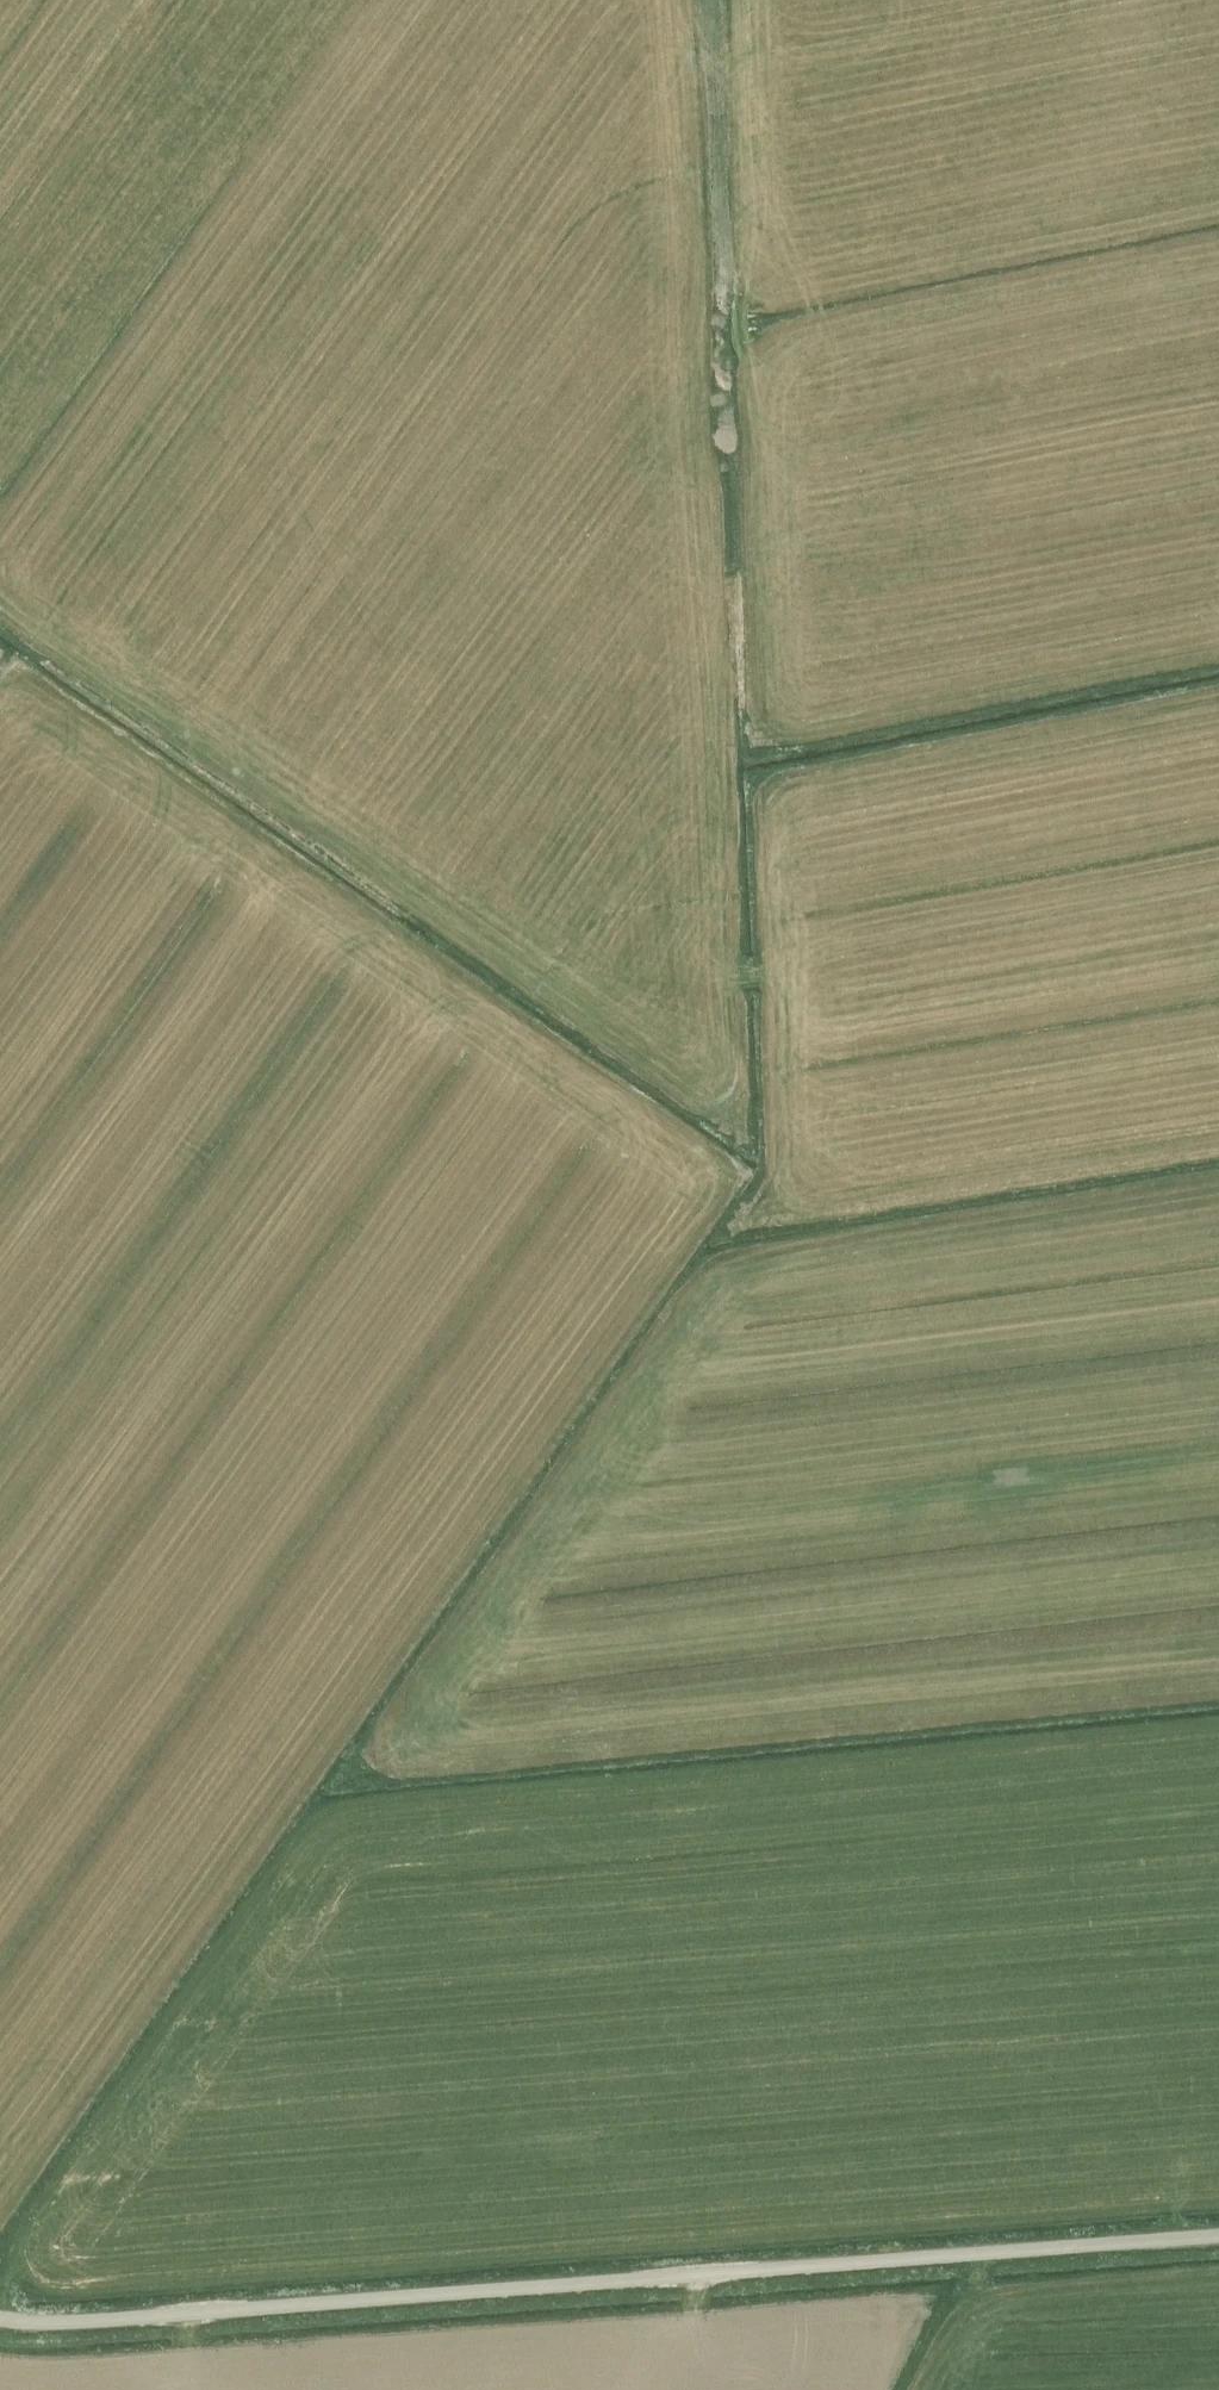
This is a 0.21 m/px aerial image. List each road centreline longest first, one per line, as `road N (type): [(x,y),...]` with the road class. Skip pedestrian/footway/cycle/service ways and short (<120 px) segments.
road 1 (unclassified): [(1218,2233),(69,2319),(0,2316)]

